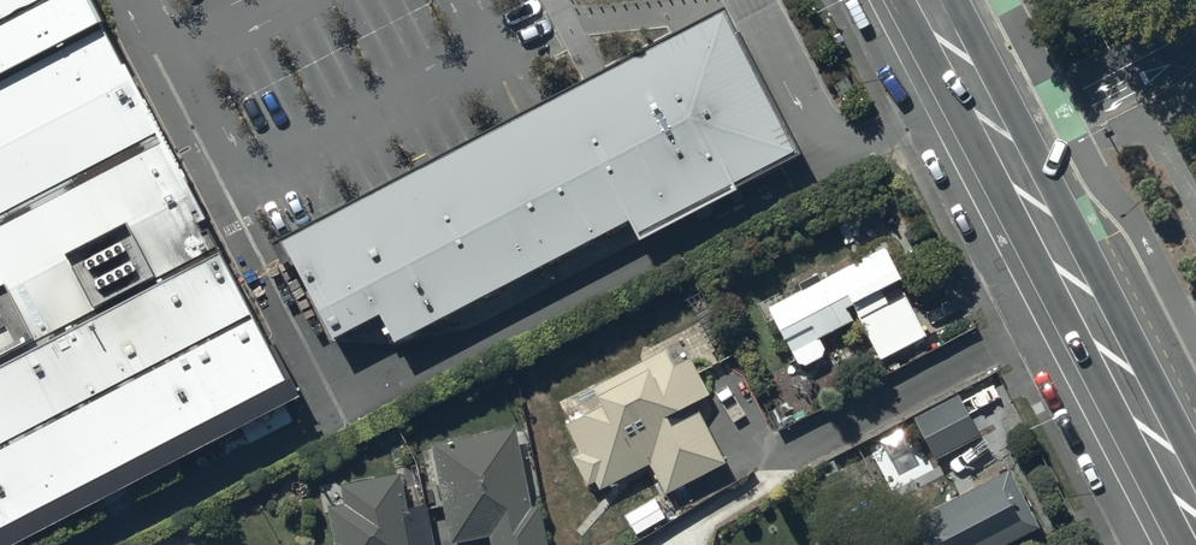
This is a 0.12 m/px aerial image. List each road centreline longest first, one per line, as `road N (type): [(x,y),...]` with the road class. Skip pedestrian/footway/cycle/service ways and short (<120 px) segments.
road 1 (primary): [(928,0),(1195,516)]

